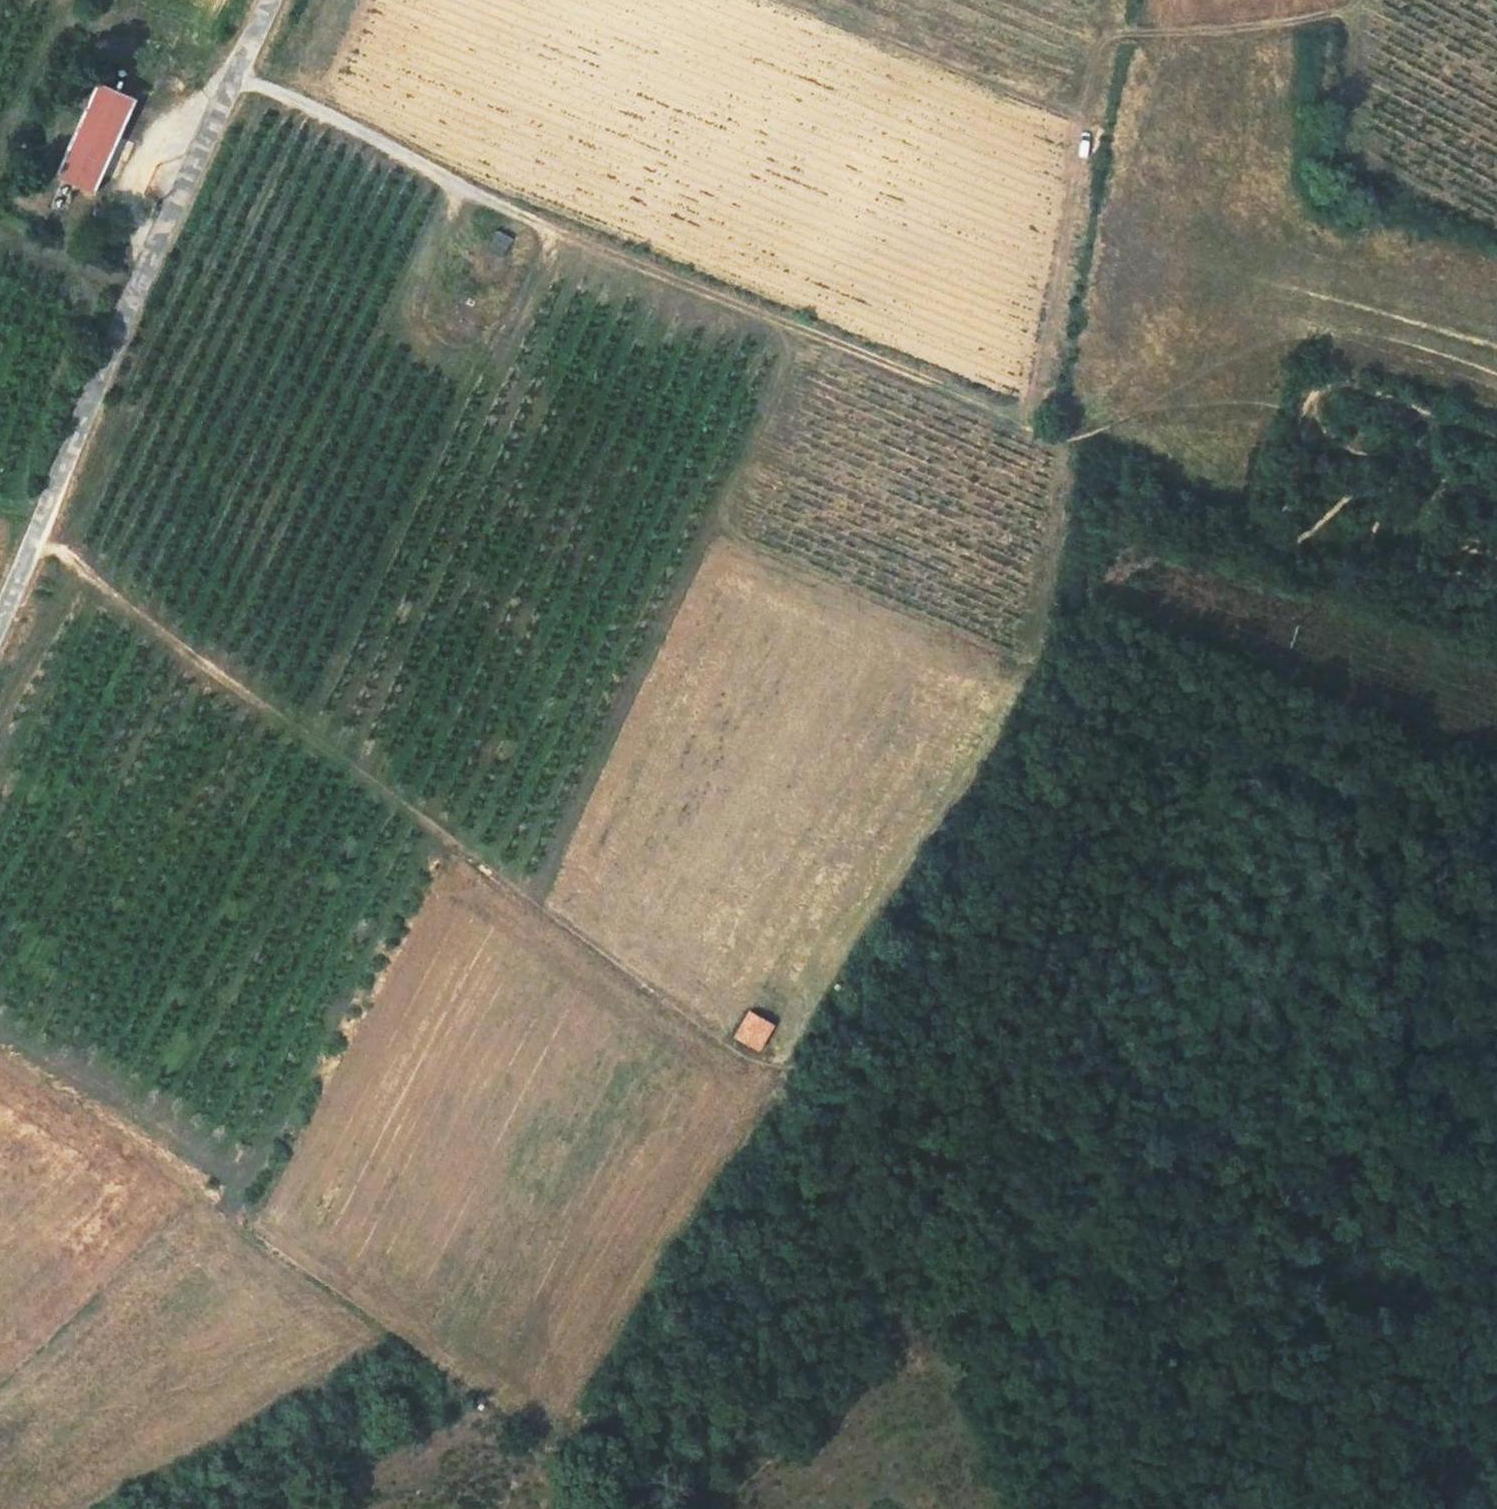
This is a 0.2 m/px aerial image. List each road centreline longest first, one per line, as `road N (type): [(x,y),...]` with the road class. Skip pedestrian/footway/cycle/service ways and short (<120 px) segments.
road 1 (track): [(26,547),(56,555),(306,733),(731,1052),(775,1068)]
road 2 (unclassified): [(0,605),(263,0)]

